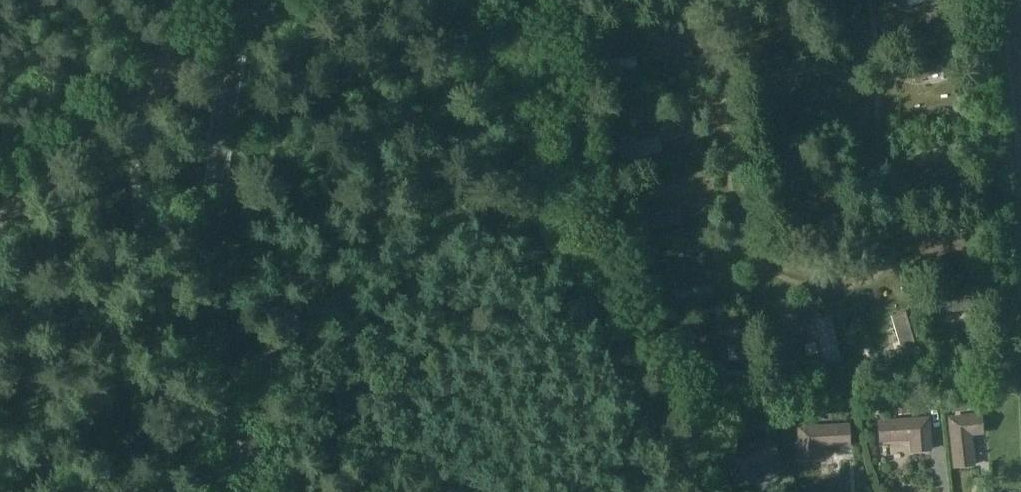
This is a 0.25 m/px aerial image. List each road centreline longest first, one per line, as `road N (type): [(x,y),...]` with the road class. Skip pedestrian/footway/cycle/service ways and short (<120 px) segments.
road 1 (tertiary): [(237,491),(214,327),(215,219),(233,62),(250,0)]

